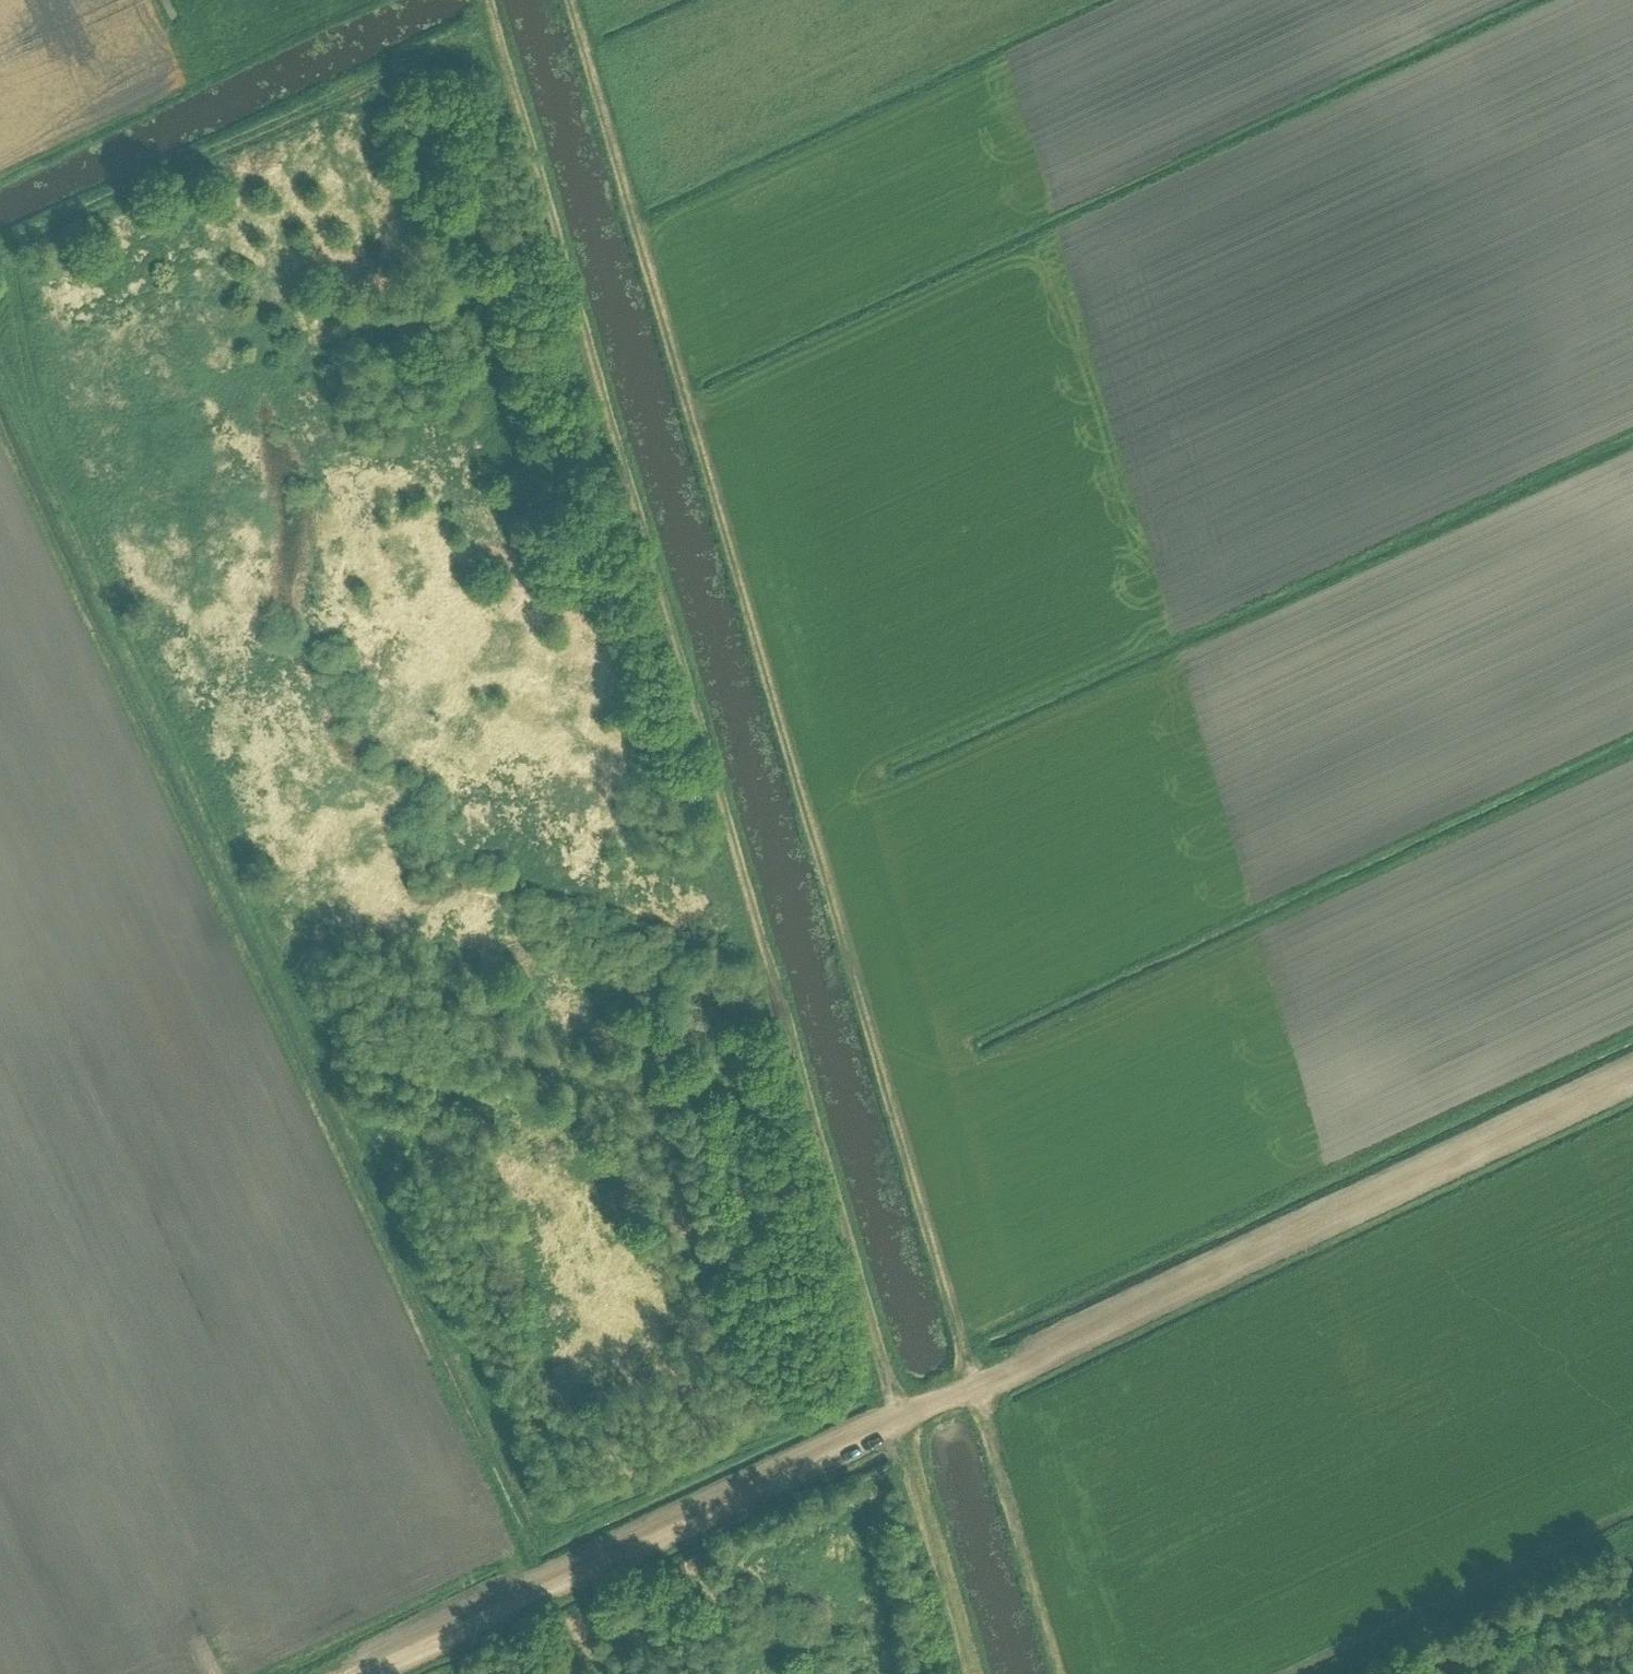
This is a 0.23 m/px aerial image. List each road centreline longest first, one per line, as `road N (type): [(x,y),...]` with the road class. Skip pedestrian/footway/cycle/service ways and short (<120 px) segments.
road 1 (track): [(901,1416),(490,0)]
road 2 (track): [(973,1383),(1632,1073)]
road 3 (track): [(355,1673),(901,1416)]
road 4 (track): [(973,1383),(1056,1673)]

